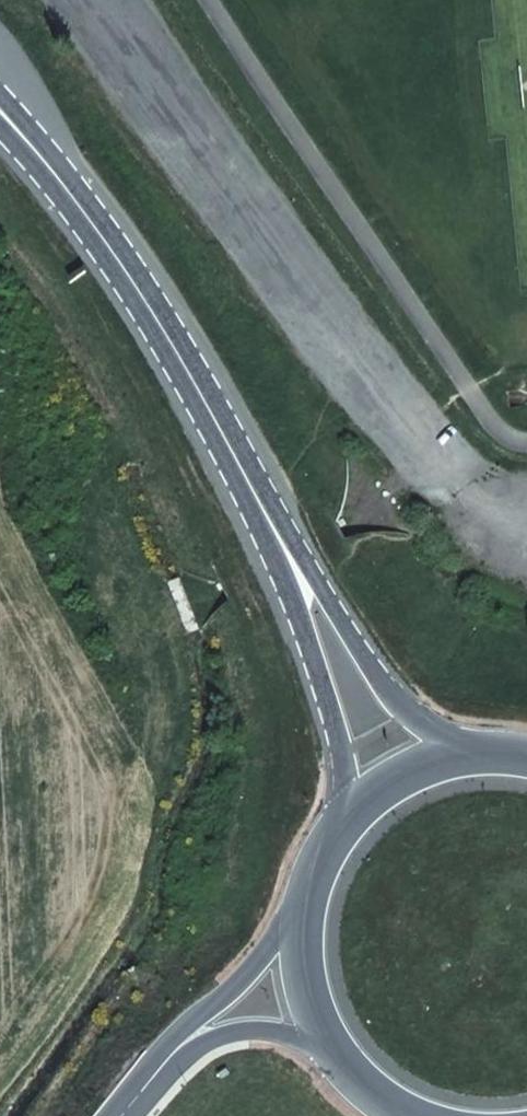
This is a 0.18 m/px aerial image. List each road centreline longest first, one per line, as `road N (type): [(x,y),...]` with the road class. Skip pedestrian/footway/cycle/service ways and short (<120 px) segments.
road 1 (primary): [(0,92),(177,359),(321,608)]
road 2 (primary): [(491,757),(395,699),(321,608)]
road 3 (primary): [(321,608),(353,725),(349,830)]
road 4 (tertiary): [(321,882),(244,981),(184,1042)]
road 5 (primary): [(321,882),(310,939),(317,998),(342,1051)]
road 6 (primary): [(491,757),(437,767),(388,792),(349,830)]
road 7 (tertiary): [(184,1042),(243,1030),(296,1034),(342,1051)]

